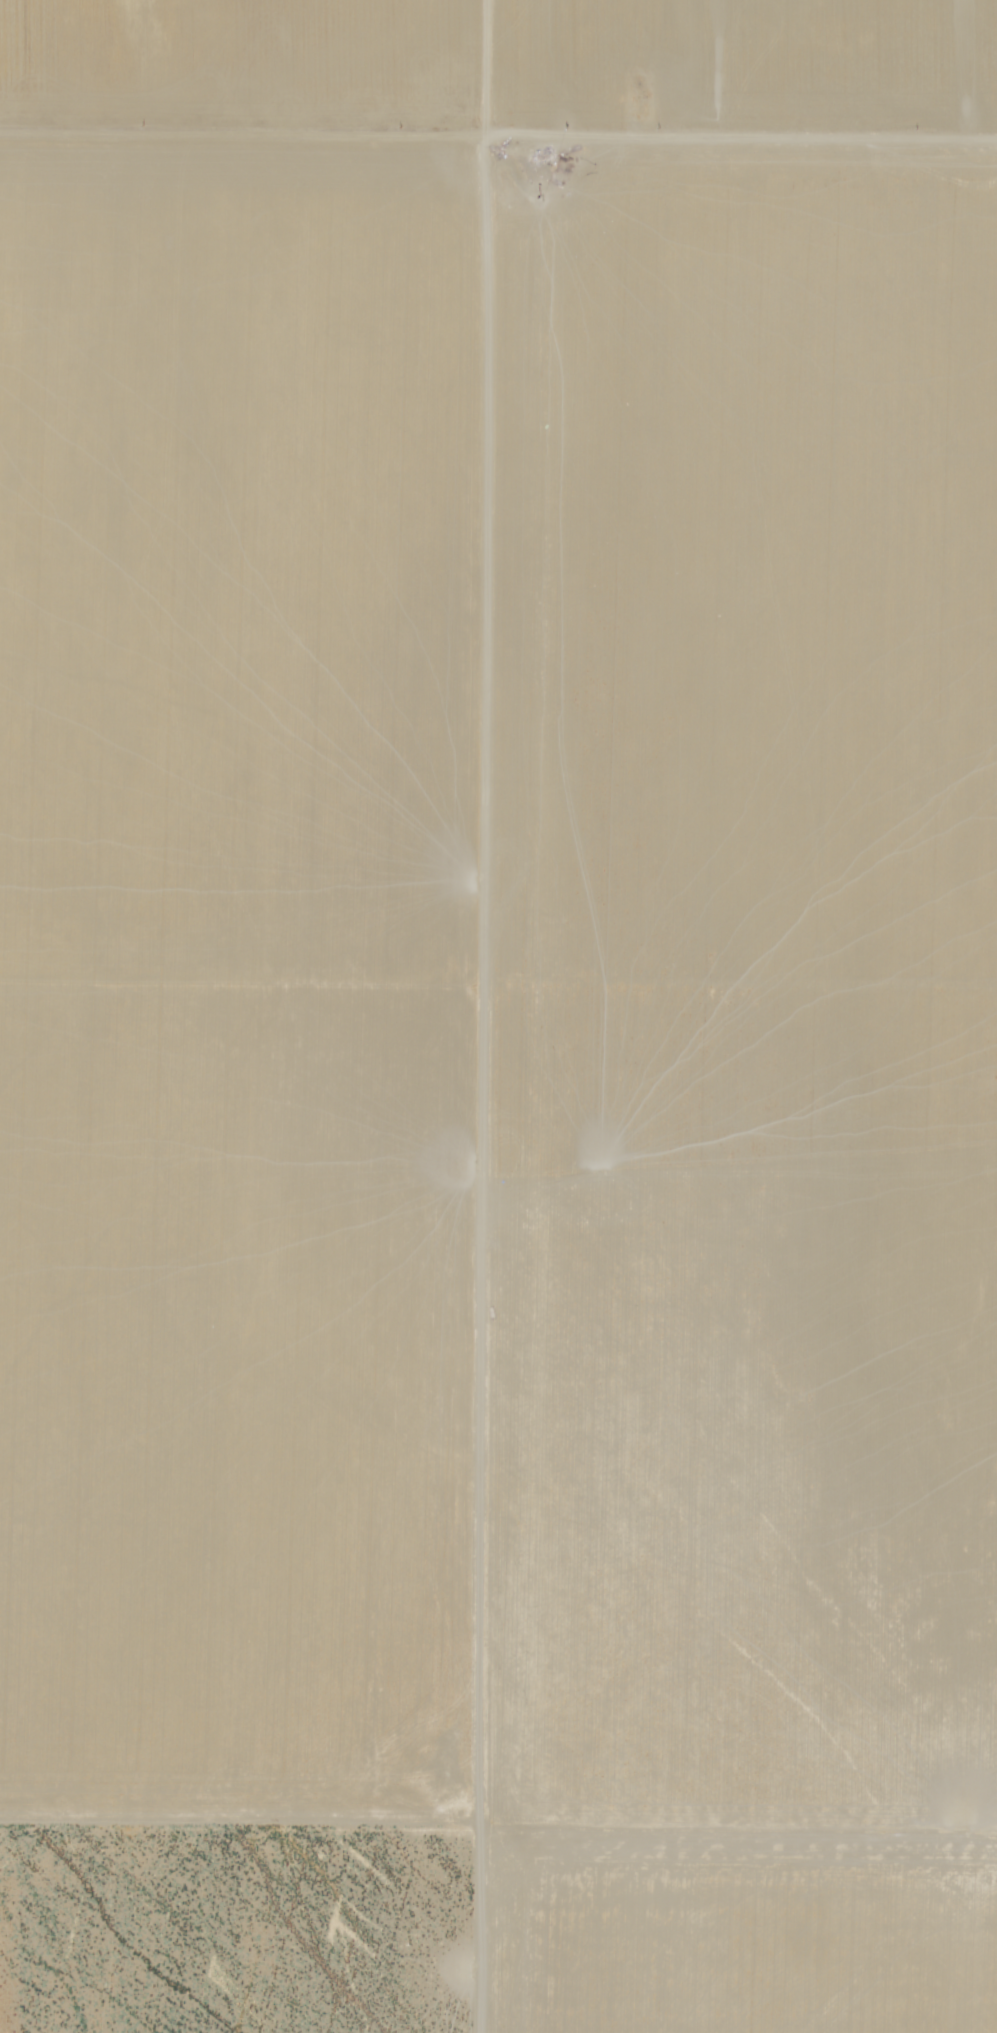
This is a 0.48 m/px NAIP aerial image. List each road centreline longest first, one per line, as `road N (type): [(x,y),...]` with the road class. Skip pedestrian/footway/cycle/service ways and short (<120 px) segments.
road 1 (residential): [(996,149),(0,144)]
road 2 (residential): [(0,1846),(996,1849)]
road 3 (residential): [(564,1851),(562,2032)]
road 4 (residential): [(574,151),(574,0)]

